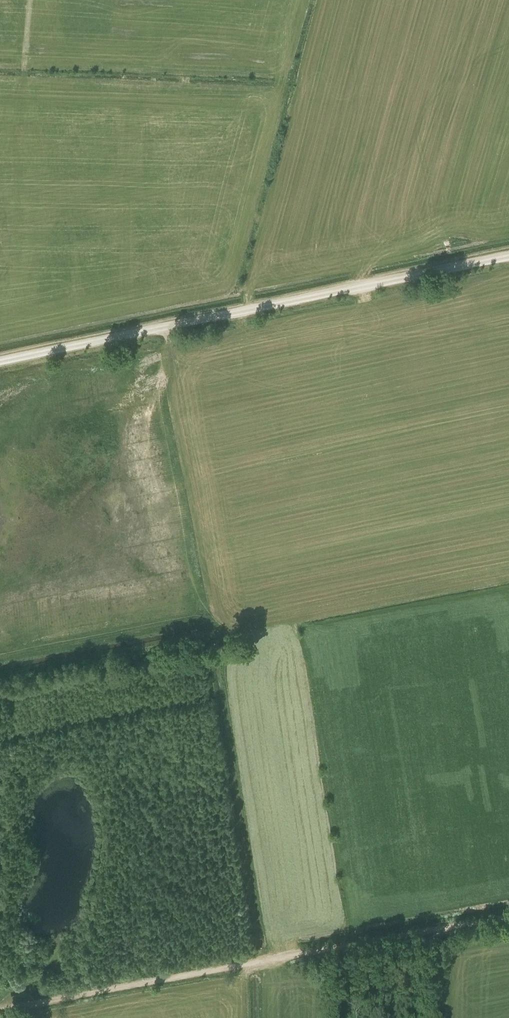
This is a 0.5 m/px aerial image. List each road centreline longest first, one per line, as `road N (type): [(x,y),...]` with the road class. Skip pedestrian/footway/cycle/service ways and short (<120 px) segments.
road 1 (track): [(0,362),(508,256)]
road 2 (track): [(8,1008),(508,917)]

